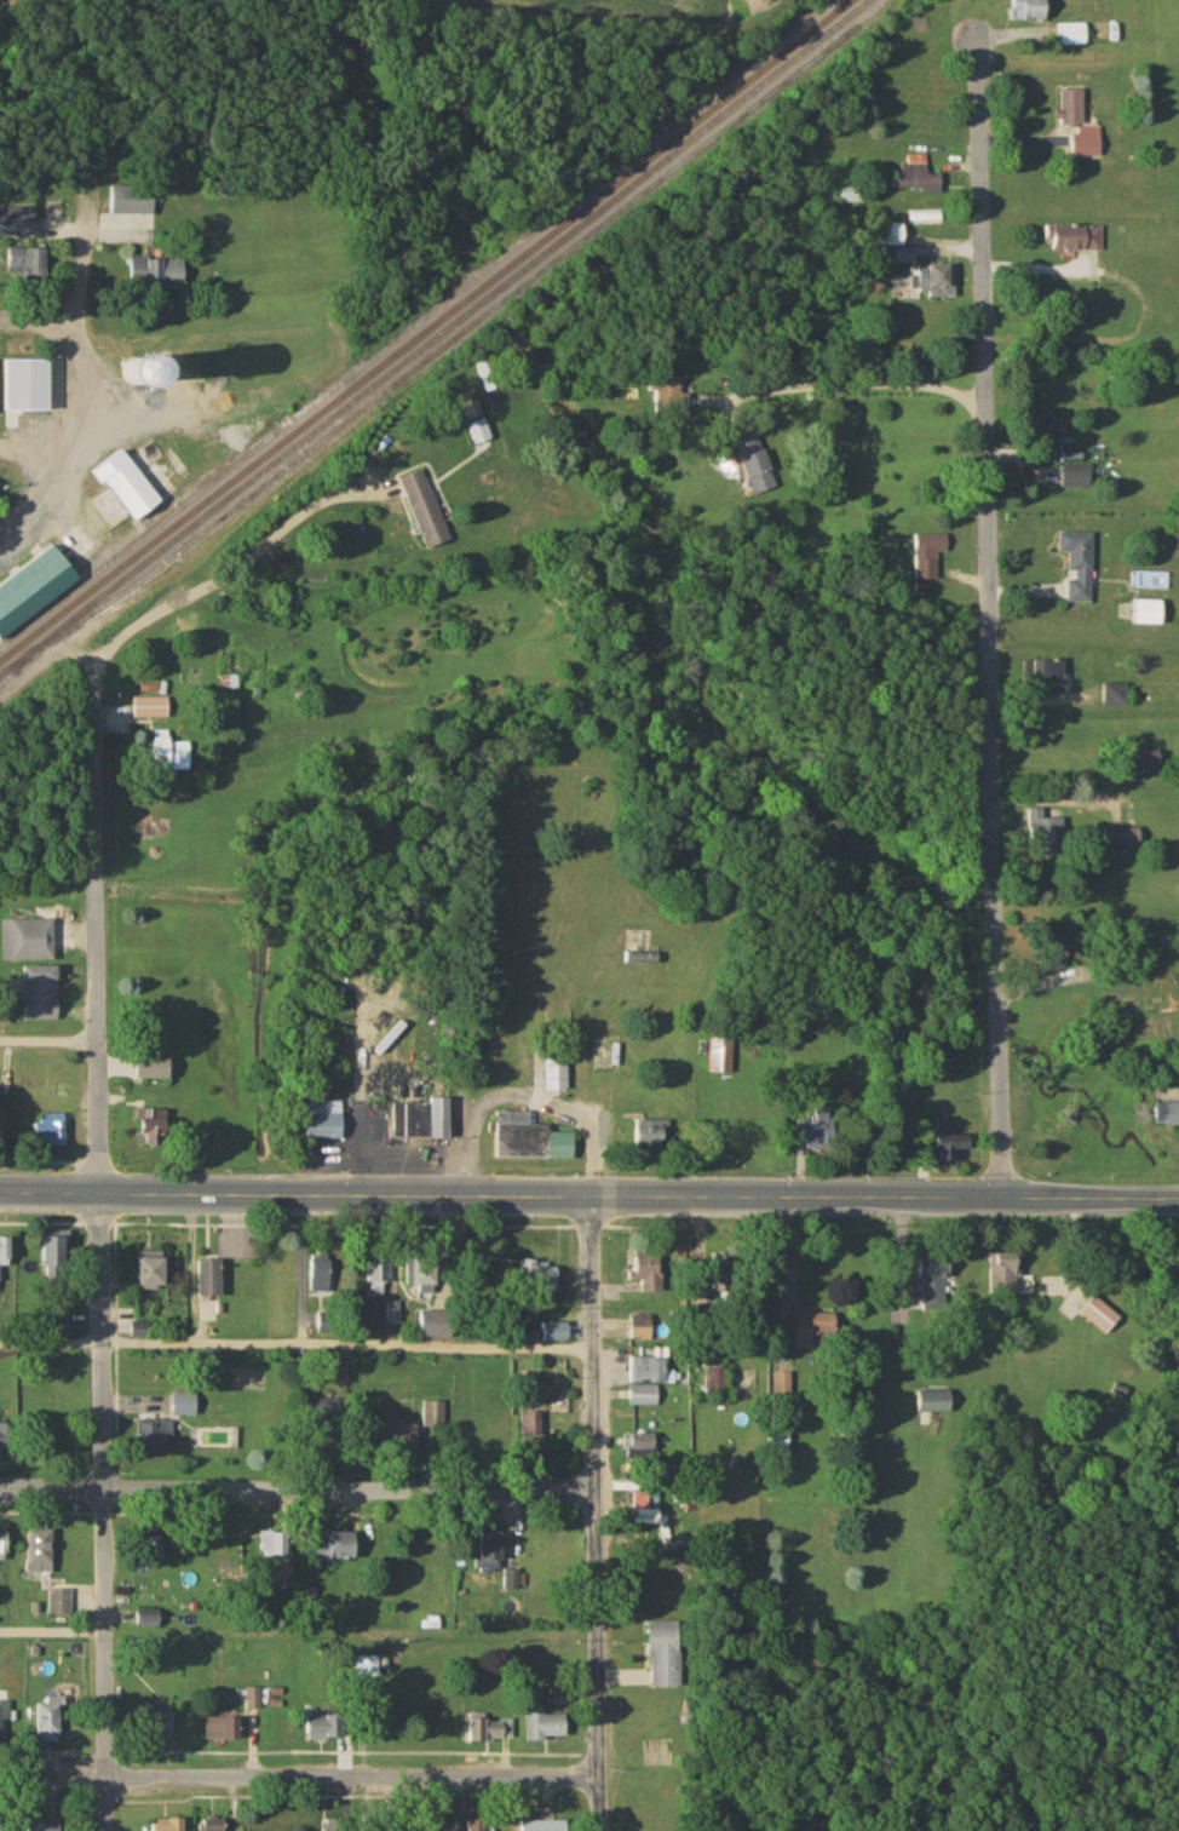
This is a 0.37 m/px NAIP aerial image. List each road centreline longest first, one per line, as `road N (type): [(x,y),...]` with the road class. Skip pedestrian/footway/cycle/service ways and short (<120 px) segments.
road 1 (residential): [(1001,1199),(978,17)]
road 2 (secondary): [(1138,1199),(0,1196)]
road 3 (residential): [(106,1830),(97,1196)]
road 4 (residential): [(597,1830),(586,1199)]
road 5 (residential): [(592,1488),(0,1486)]
road 6 (residential): [(597,1777),(104,1778)]
road 7 (residential): [(97,1196),(96,707)]
road 8 (residential): [(59,478),(77,389),(85,189)]

